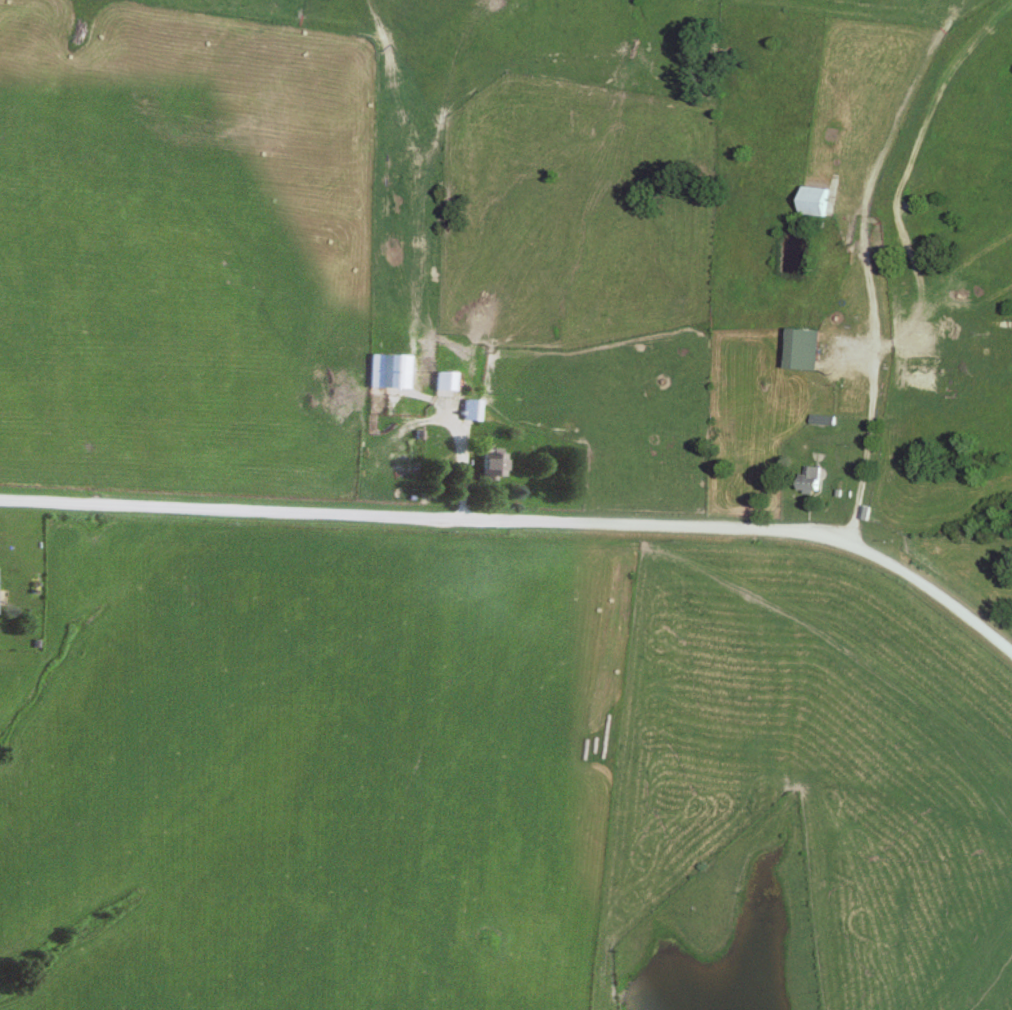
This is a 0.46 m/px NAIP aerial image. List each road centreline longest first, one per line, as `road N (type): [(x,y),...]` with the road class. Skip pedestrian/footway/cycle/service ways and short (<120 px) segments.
road 1 (residential): [(1011,656),(915,582),(835,541),(0,506)]

